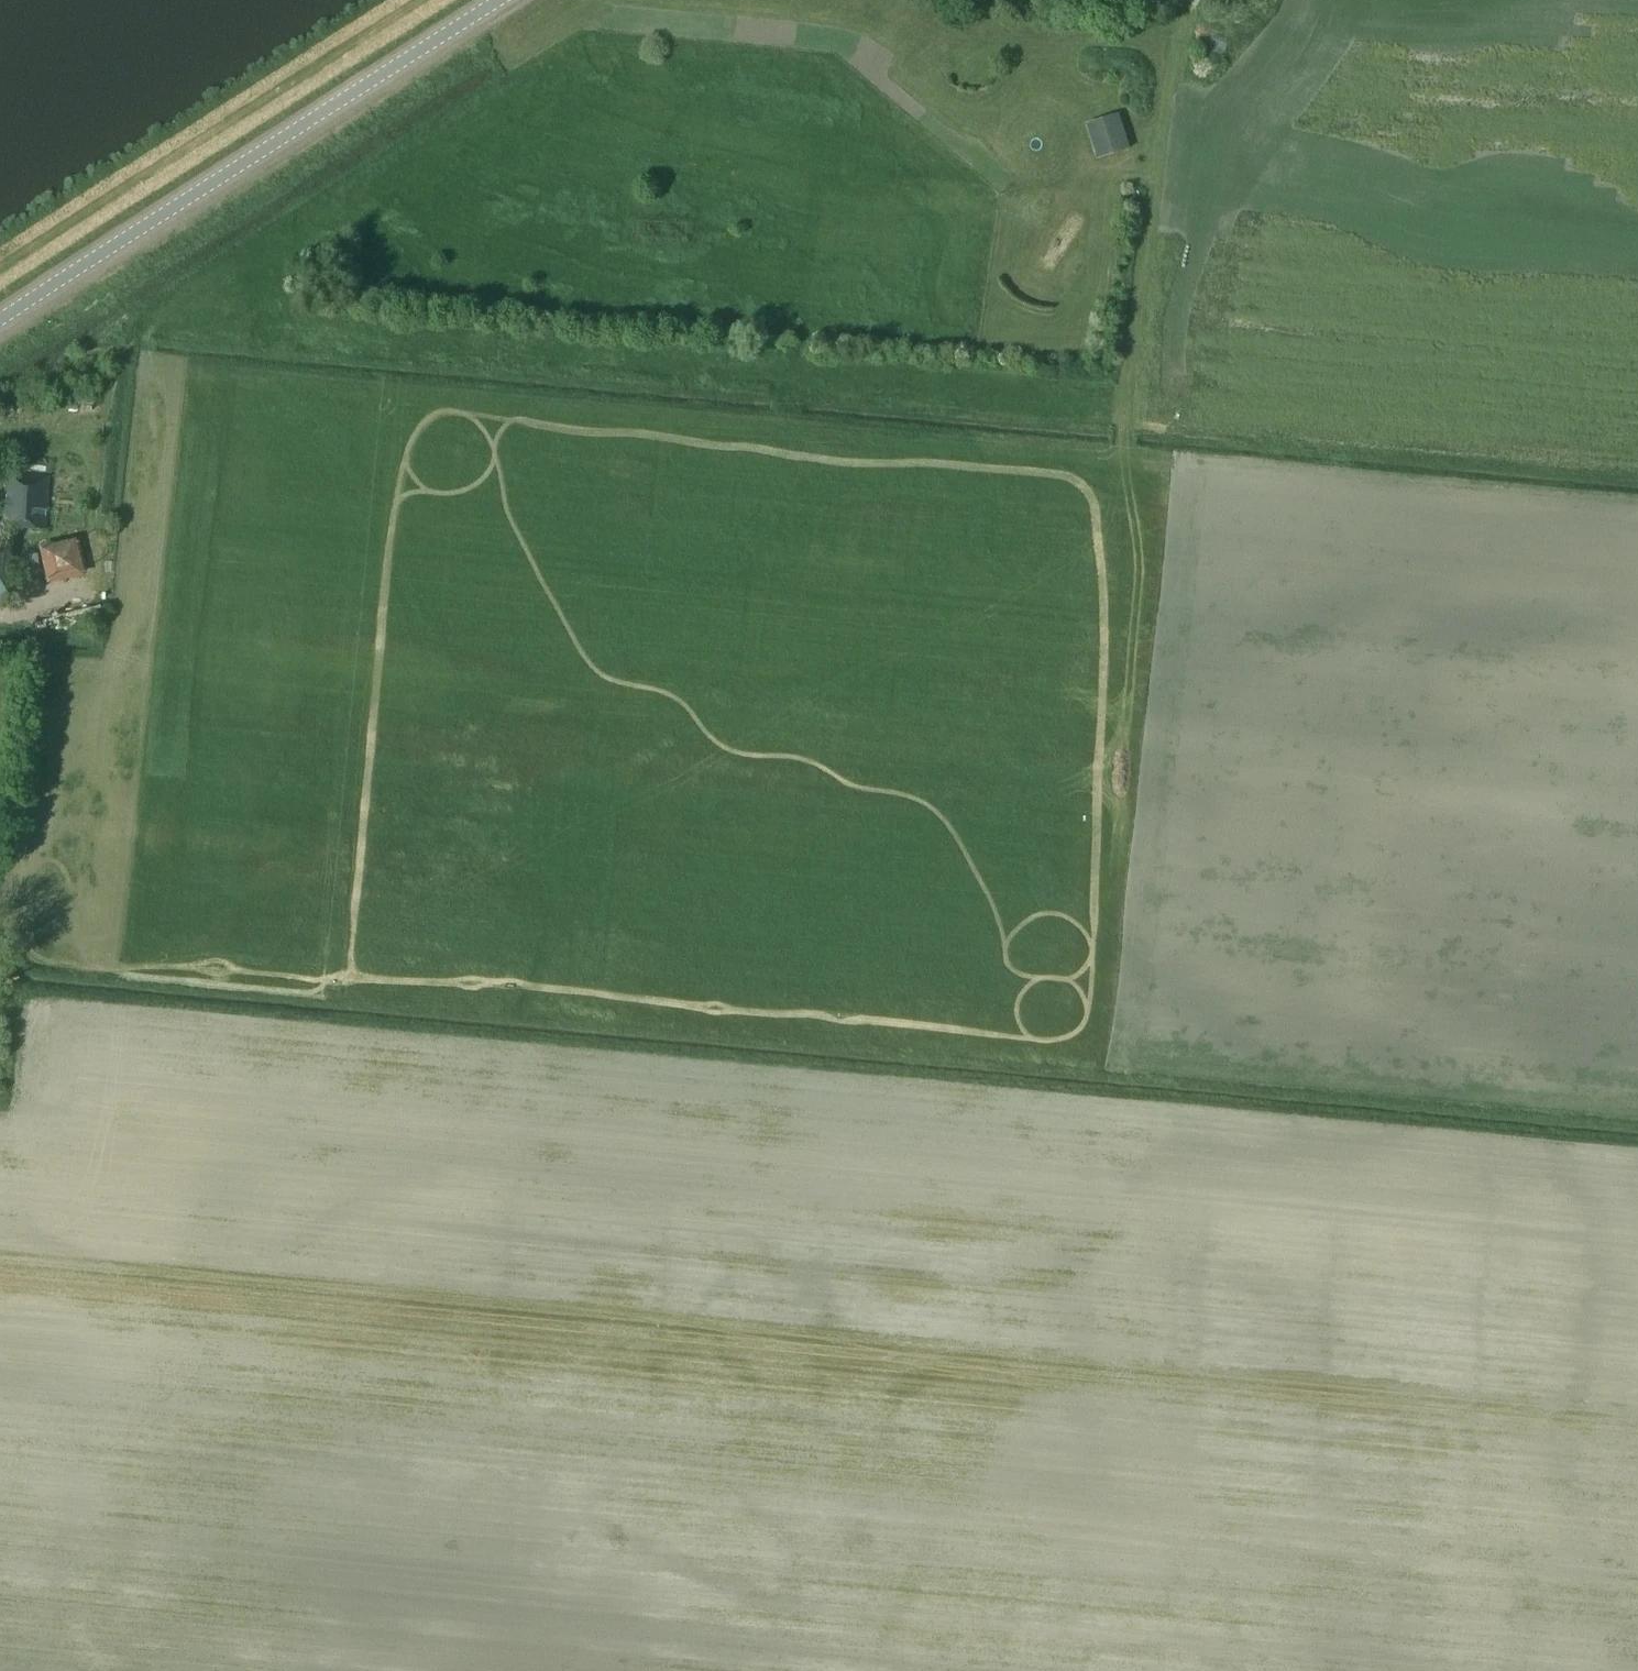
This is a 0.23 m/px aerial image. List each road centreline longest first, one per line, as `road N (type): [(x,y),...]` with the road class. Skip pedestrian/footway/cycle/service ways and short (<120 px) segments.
road 1 (tertiary): [(0,315),(498,0)]

